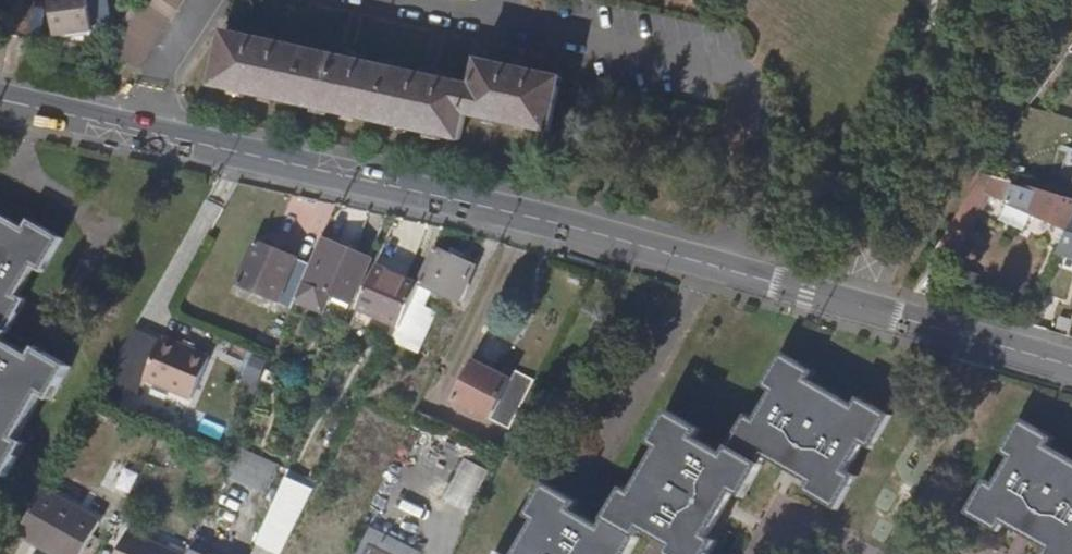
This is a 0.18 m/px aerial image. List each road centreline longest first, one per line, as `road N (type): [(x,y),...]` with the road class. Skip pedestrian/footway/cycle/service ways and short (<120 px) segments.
road 1 (secondary): [(1071,367),(441,197),(0,101)]

